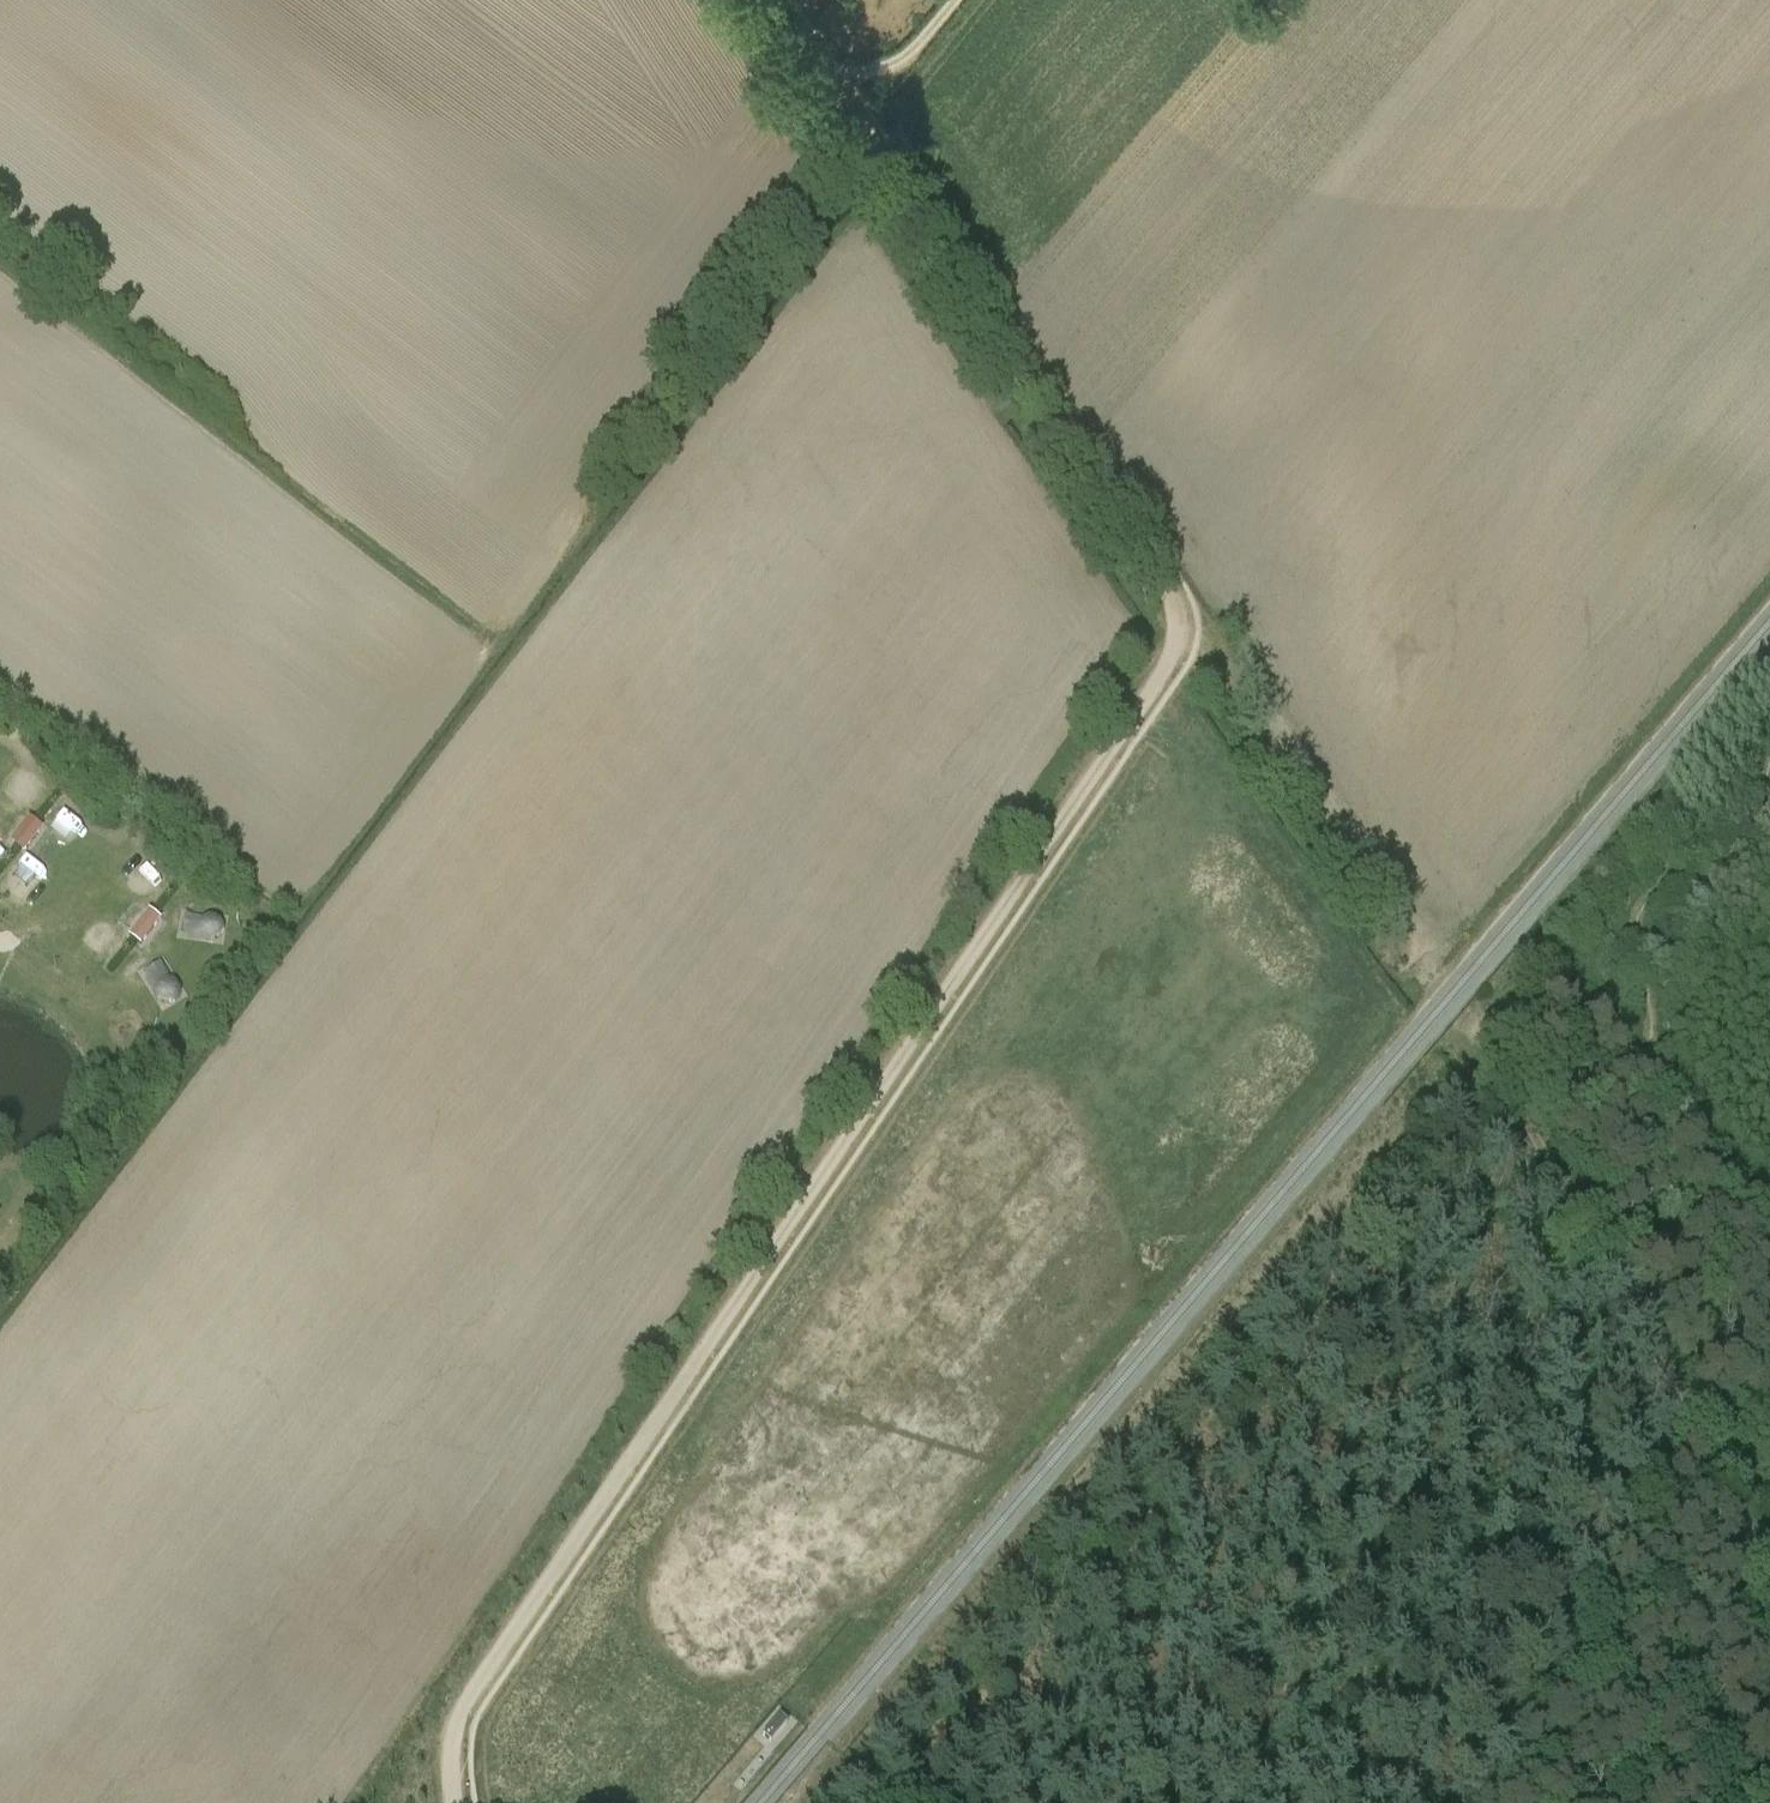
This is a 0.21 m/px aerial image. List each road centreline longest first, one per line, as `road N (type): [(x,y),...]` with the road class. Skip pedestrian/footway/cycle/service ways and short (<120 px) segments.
road 1 (track): [(470,1802),(477,1705),(505,1622),(1191,626)]
road 2 (track): [(1192,628),(771,0)]
road 3 (track): [(1769,1578),(1589,1228),(1455,1005)]
road 4 (track): [(1475,1032),(1532,954),(1769,675)]

